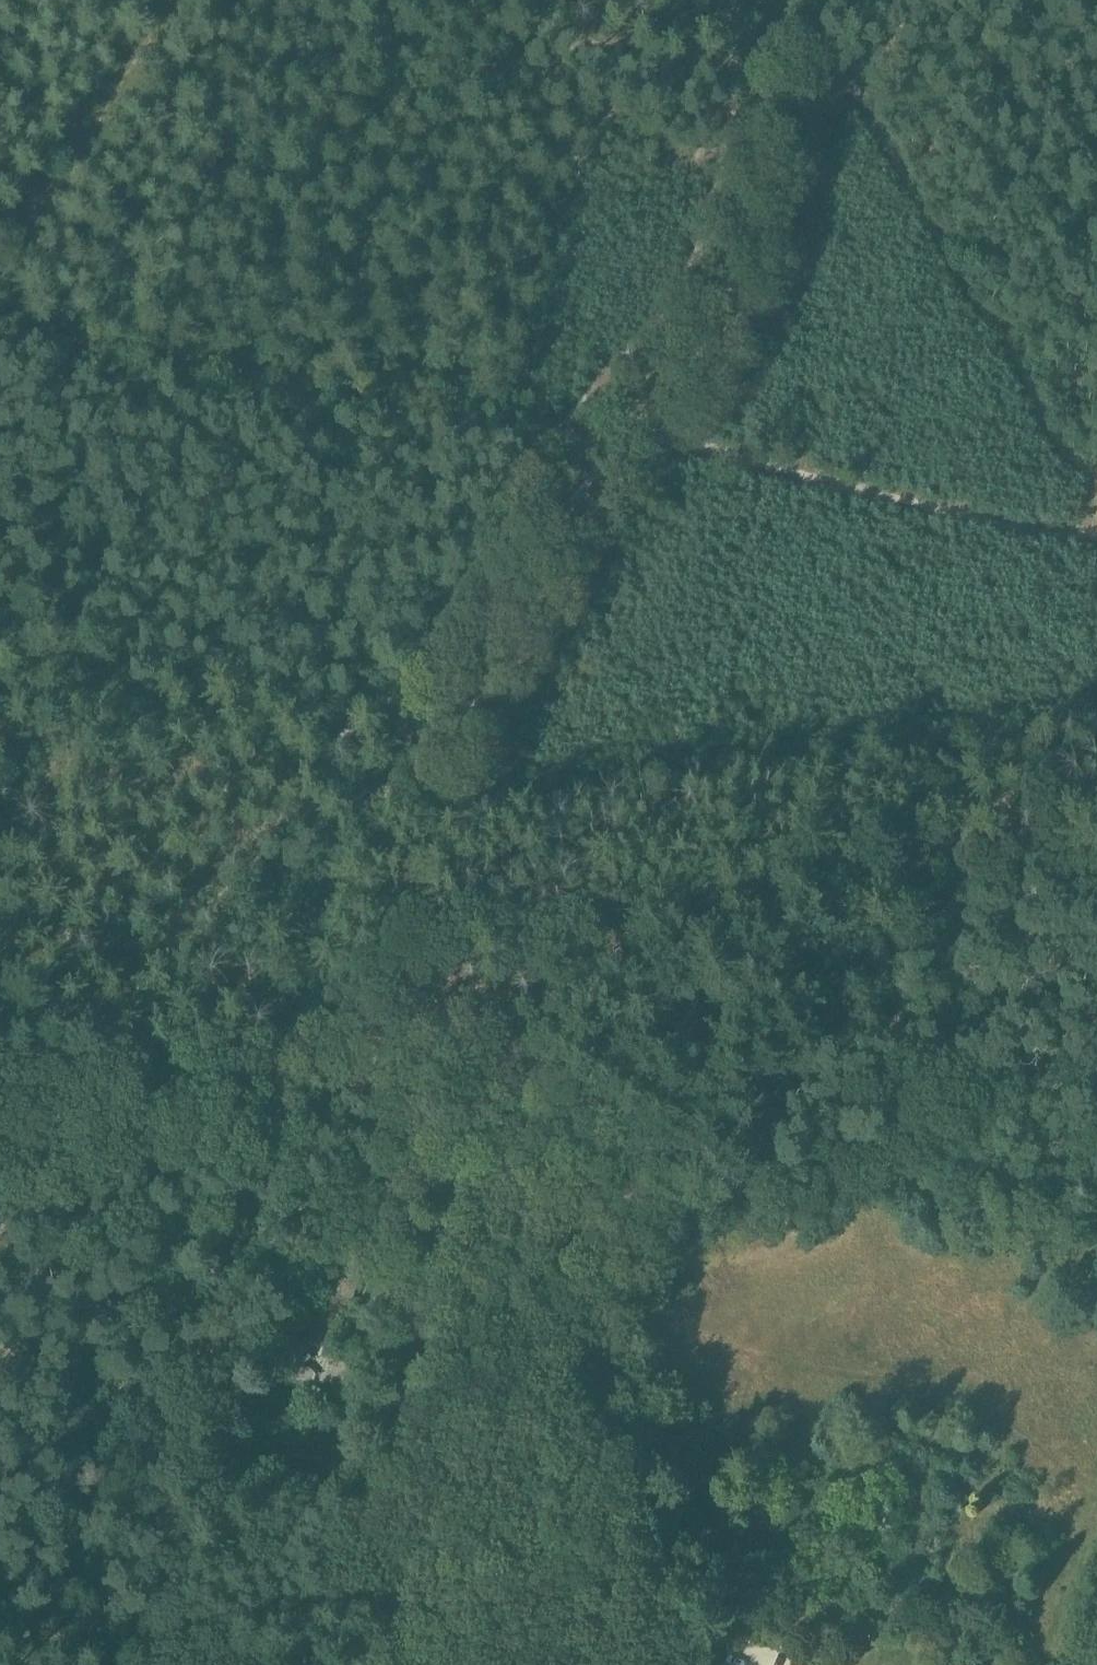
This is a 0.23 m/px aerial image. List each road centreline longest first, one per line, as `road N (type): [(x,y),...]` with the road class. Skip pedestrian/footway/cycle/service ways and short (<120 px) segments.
road 1 (track): [(600,441),(540,510),(490,601),(443,734),(354,833),(267,1076),(109,1664)]
road 2 (track): [(0,334),(65,331),(492,426),(600,441)]
road 3 (track): [(600,441),(641,439),(1026,531),(1096,538)]
road 4 (track): [(776,0),(780,152),(677,360),(600,441)]

